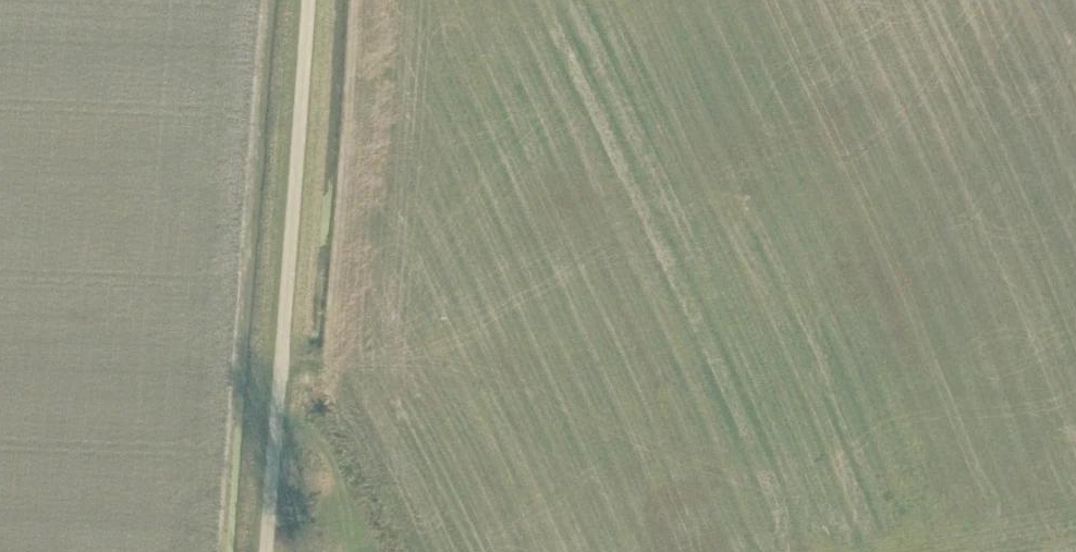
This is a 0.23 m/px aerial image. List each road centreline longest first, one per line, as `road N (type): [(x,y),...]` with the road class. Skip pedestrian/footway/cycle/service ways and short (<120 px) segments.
road 1 (unclassified): [(264,551),(306,0)]

